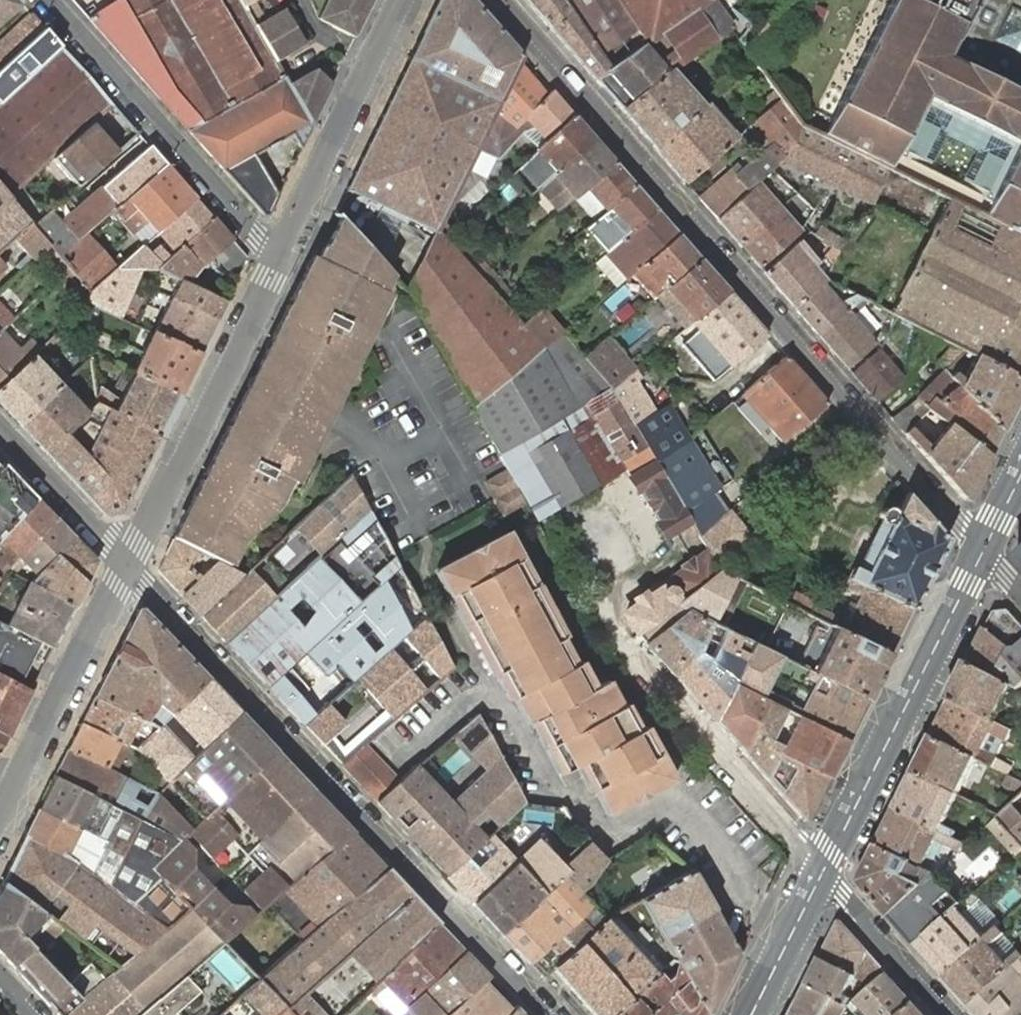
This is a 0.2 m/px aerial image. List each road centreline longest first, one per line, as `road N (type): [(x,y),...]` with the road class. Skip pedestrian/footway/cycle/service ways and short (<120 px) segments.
road 1 (residential): [(984,549),(501,0)]
road 2 (residential): [(125,560),(547,1014)]
road 3 (secondary): [(984,549),(823,871)]
road 4 (residential): [(125,560),(278,249)]
road 5 (residential): [(45,0),(255,236),(278,249)]
road 6 (residential): [(0,813),(125,560)]
road 7 (residential): [(278,249),(401,0)]
road 8 (residential): [(949,1014),(823,871)]
road 9 (residential): [(125,560),(0,428)]
road 10 (secondary): [(823,871),(751,1014)]

